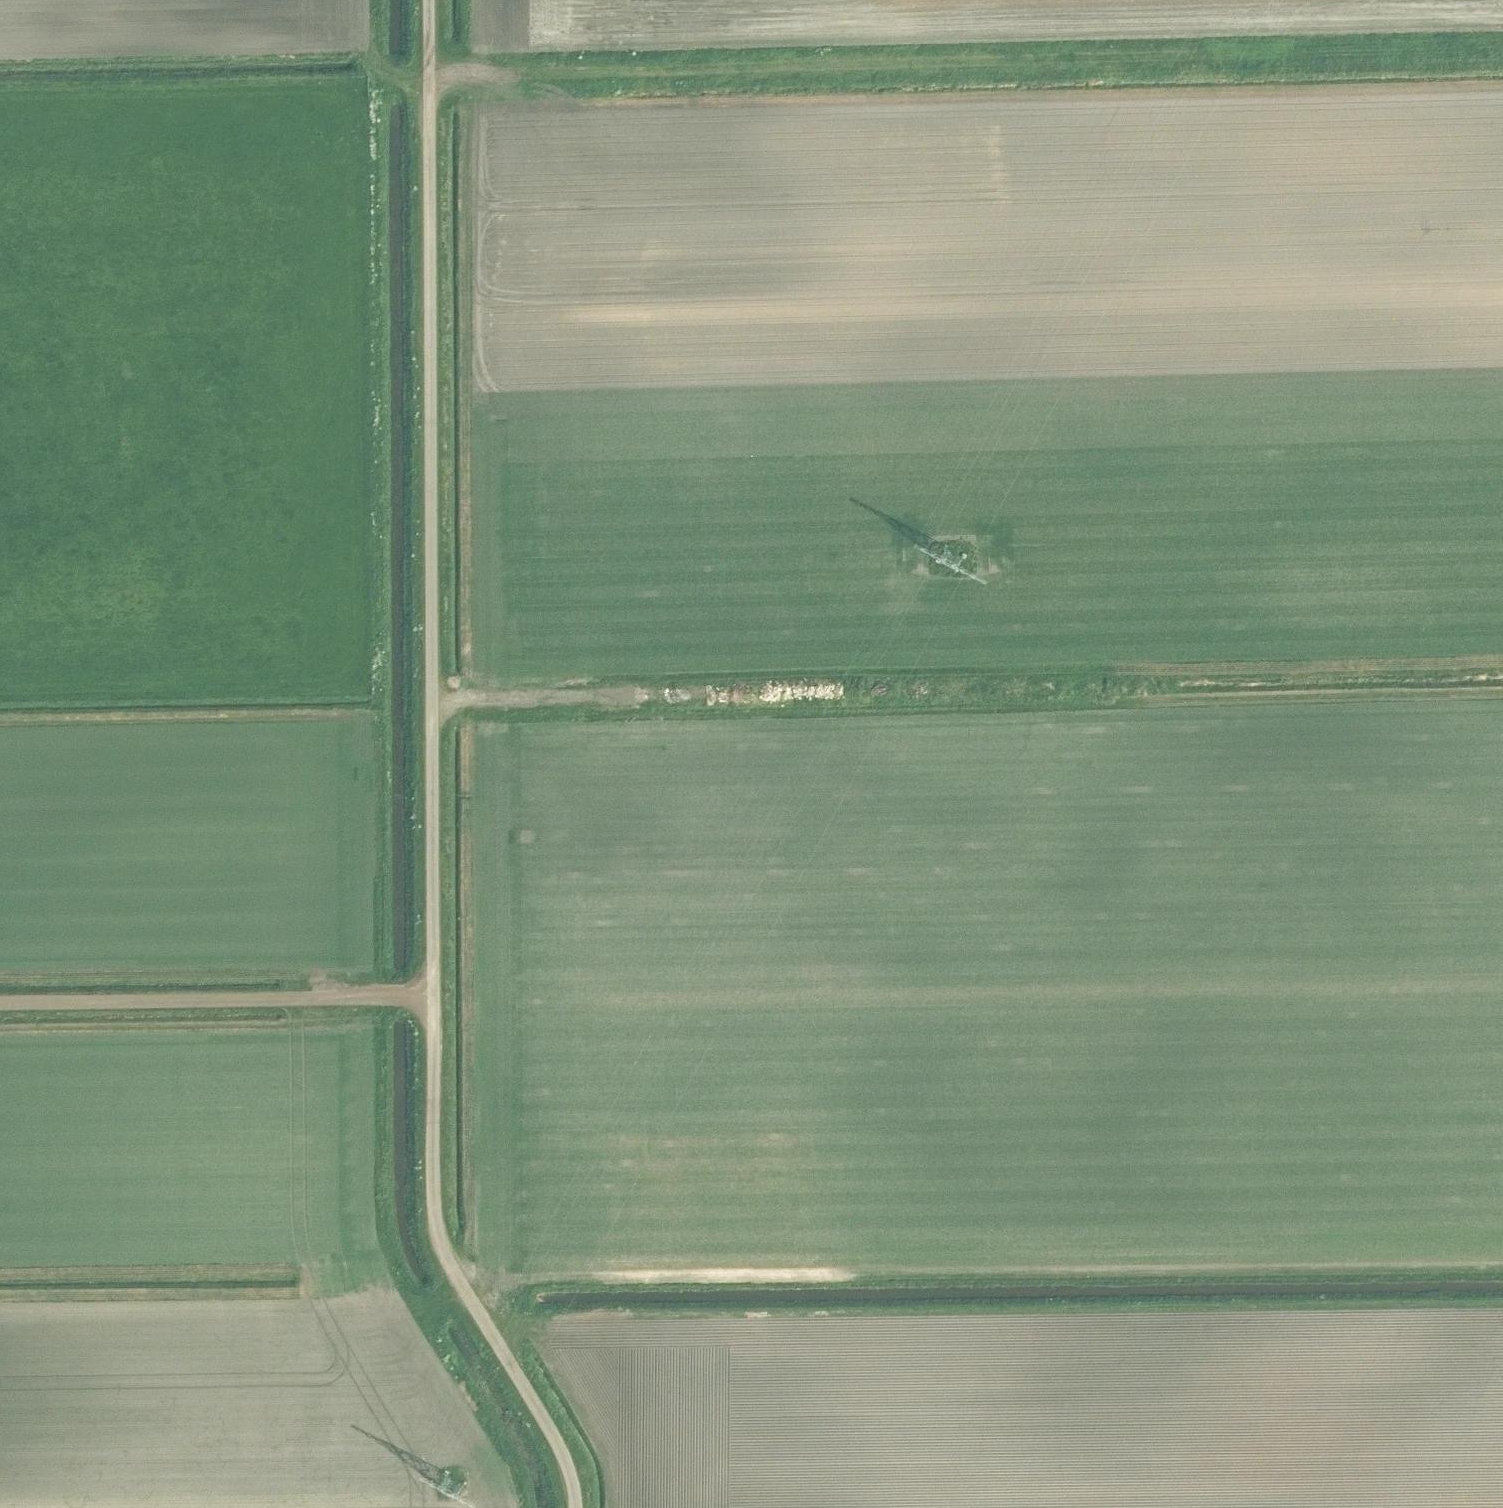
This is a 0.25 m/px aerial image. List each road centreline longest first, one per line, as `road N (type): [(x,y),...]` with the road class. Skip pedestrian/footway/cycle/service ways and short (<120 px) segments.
road 1 (unclassified): [(574,1507),(560,1452),(437,1230),(428,0)]
road 2 (track): [(433,994),(0,1001)]

